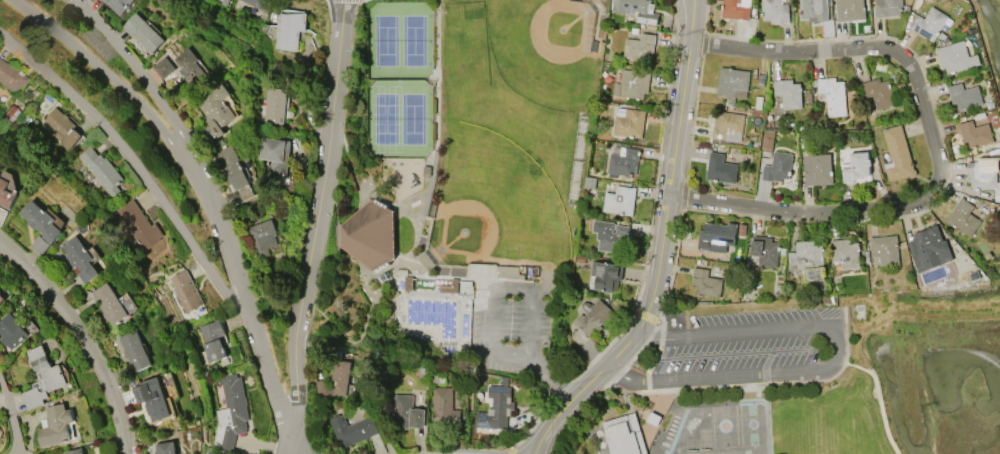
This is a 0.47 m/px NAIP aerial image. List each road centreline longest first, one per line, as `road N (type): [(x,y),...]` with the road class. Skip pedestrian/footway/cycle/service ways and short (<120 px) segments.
road 1 (residential): [(690,42),(786,52),(891,49),(916,78),(938,176),(920,202),(869,209),(790,212),(668,195)]
road 2 (tertiary): [(691,0),(645,316),(556,413),(534,453)]
road 3 (residential): [(343,0),(332,126),(297,340),(301,453)]
road 4 (residential): [(188,150),(236,263),(296,453)]
road 5 (residential): [(0,243),(83,330),(112,383),(130,453)]
road 6 (residential): [(15,0),(188,150)]
road 7 (residential): [(188,150),(168,107),(75,0)]

